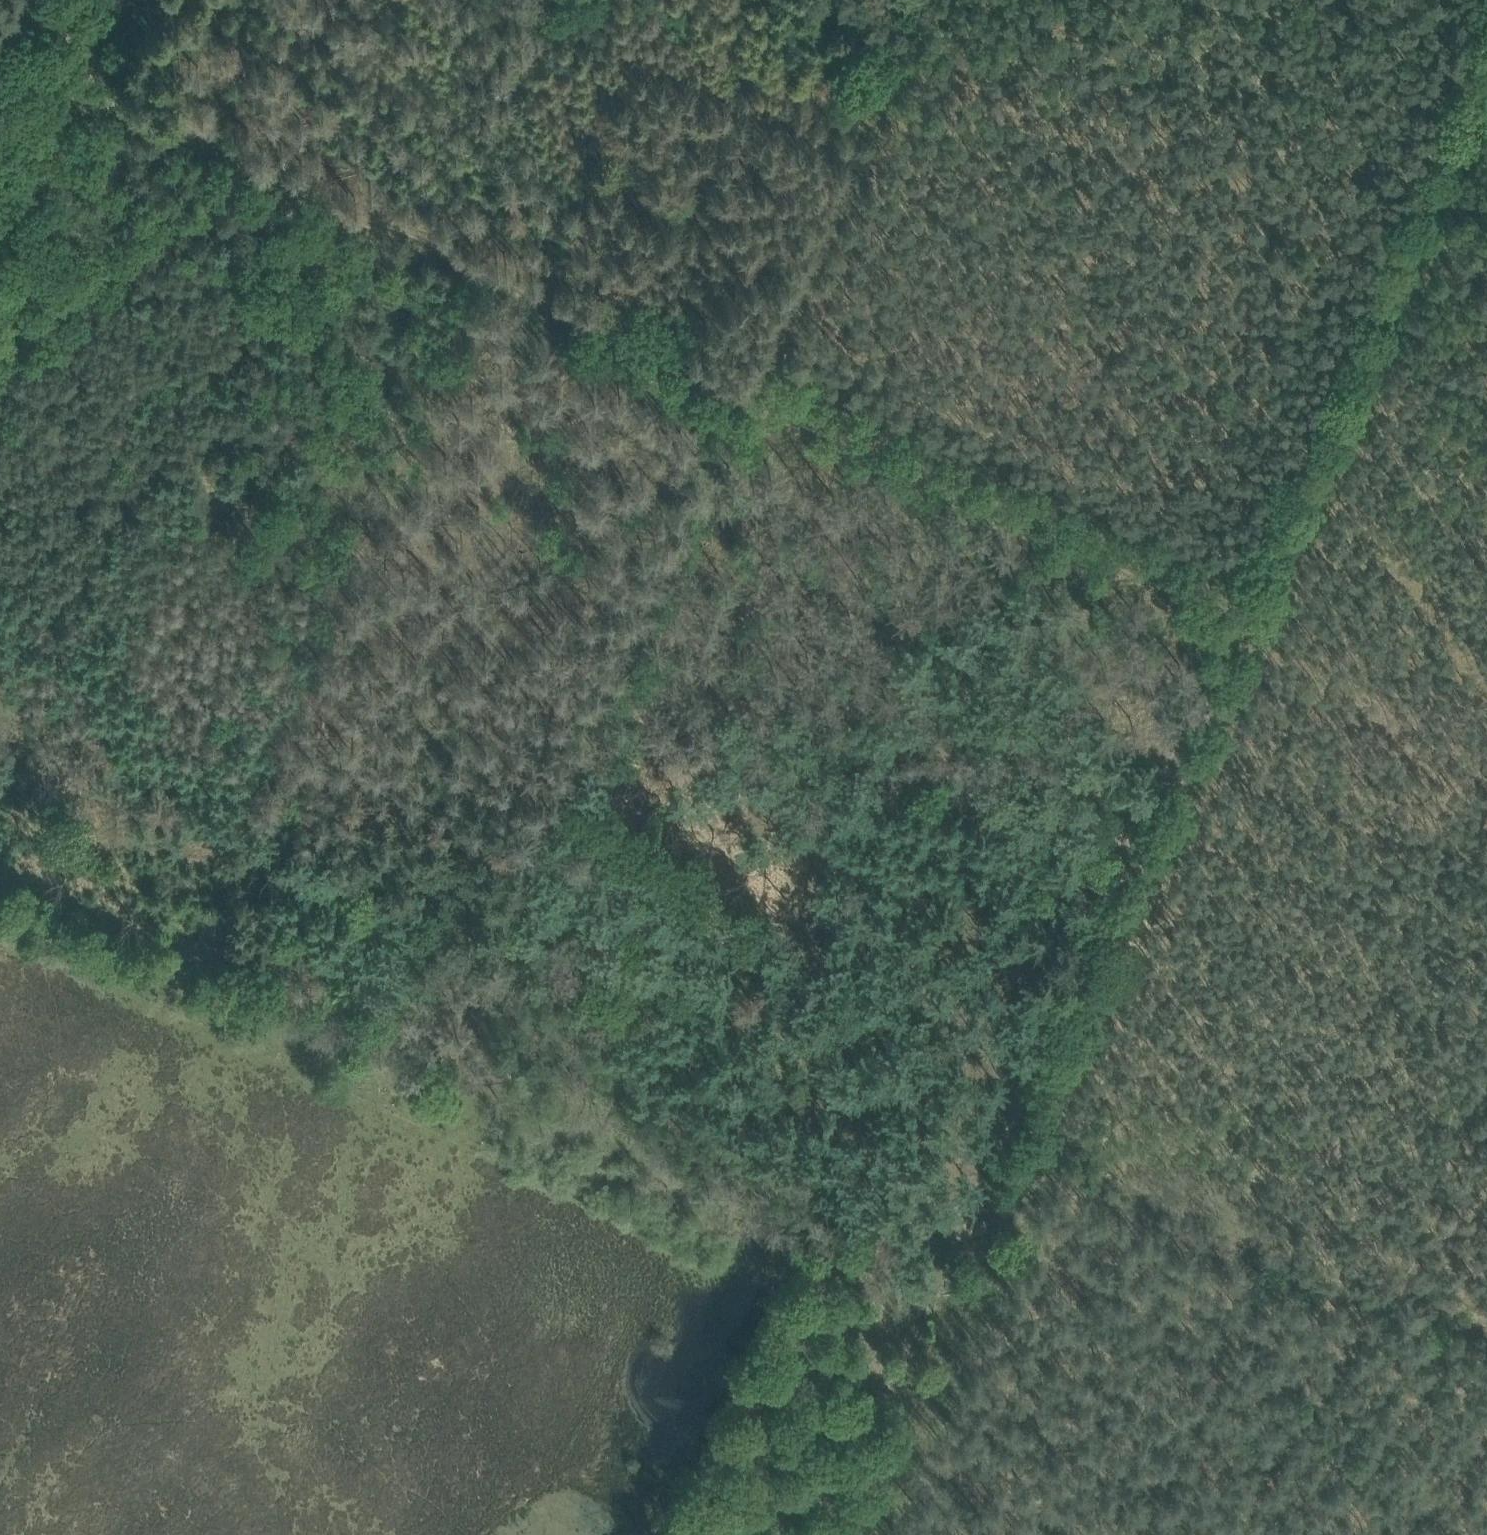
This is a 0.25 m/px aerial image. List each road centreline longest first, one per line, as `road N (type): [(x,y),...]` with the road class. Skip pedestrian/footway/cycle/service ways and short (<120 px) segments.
road 1 (track): [(1486,92),(866,1534)]

